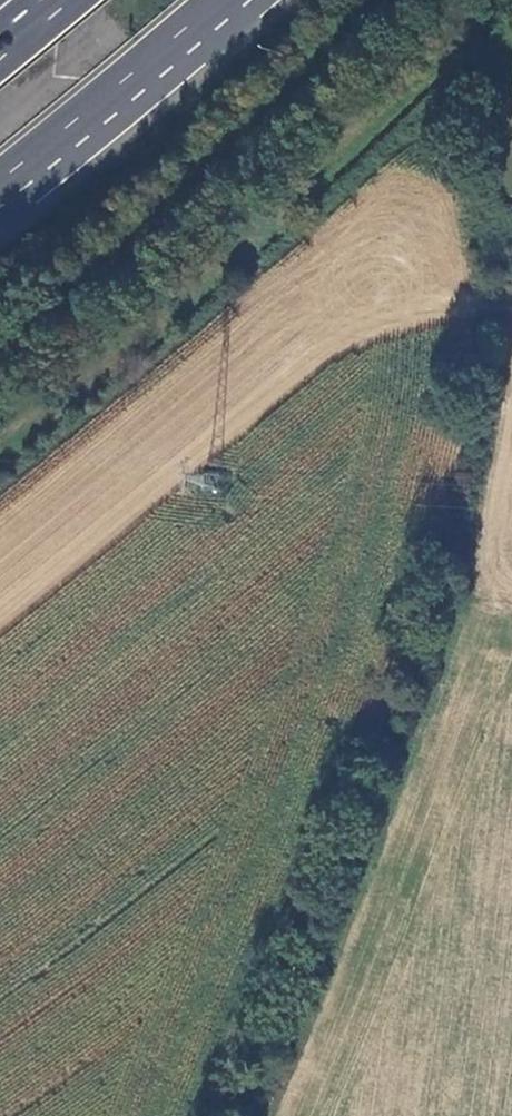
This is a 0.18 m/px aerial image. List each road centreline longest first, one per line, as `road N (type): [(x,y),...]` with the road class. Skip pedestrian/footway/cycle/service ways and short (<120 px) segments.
road 1 (trunk): [(0,180),(217,0)]

